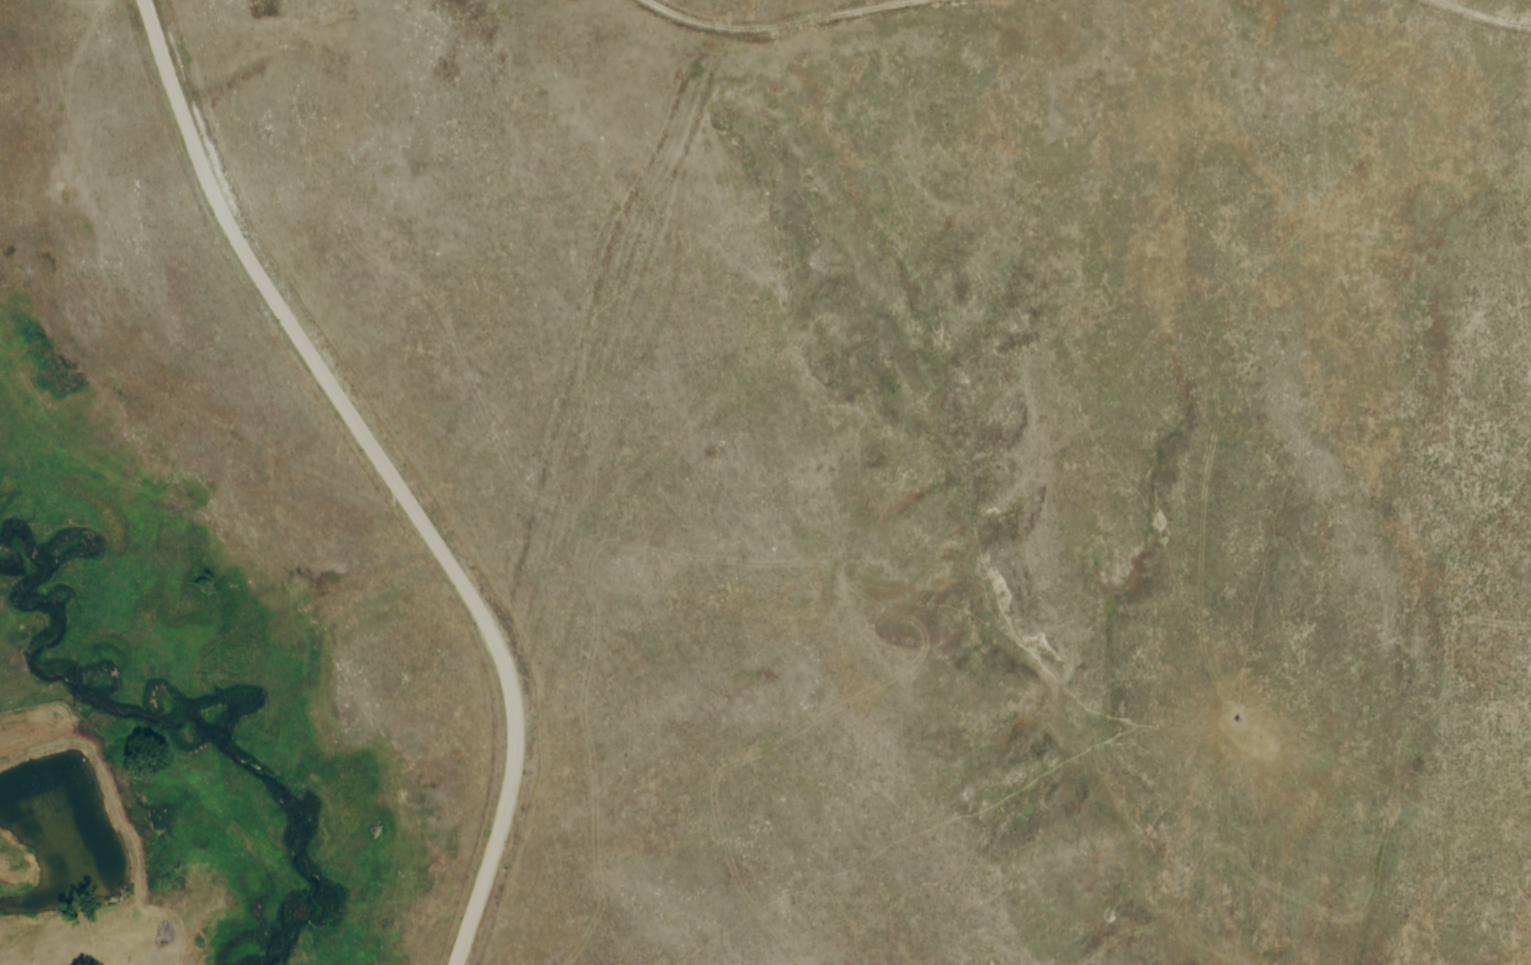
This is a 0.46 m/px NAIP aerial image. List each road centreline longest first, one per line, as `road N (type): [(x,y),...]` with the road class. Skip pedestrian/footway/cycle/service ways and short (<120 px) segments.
road 1 (residential): [(147,0),(240,236),(477,600),(514,681),(511,799),(457,964)]

